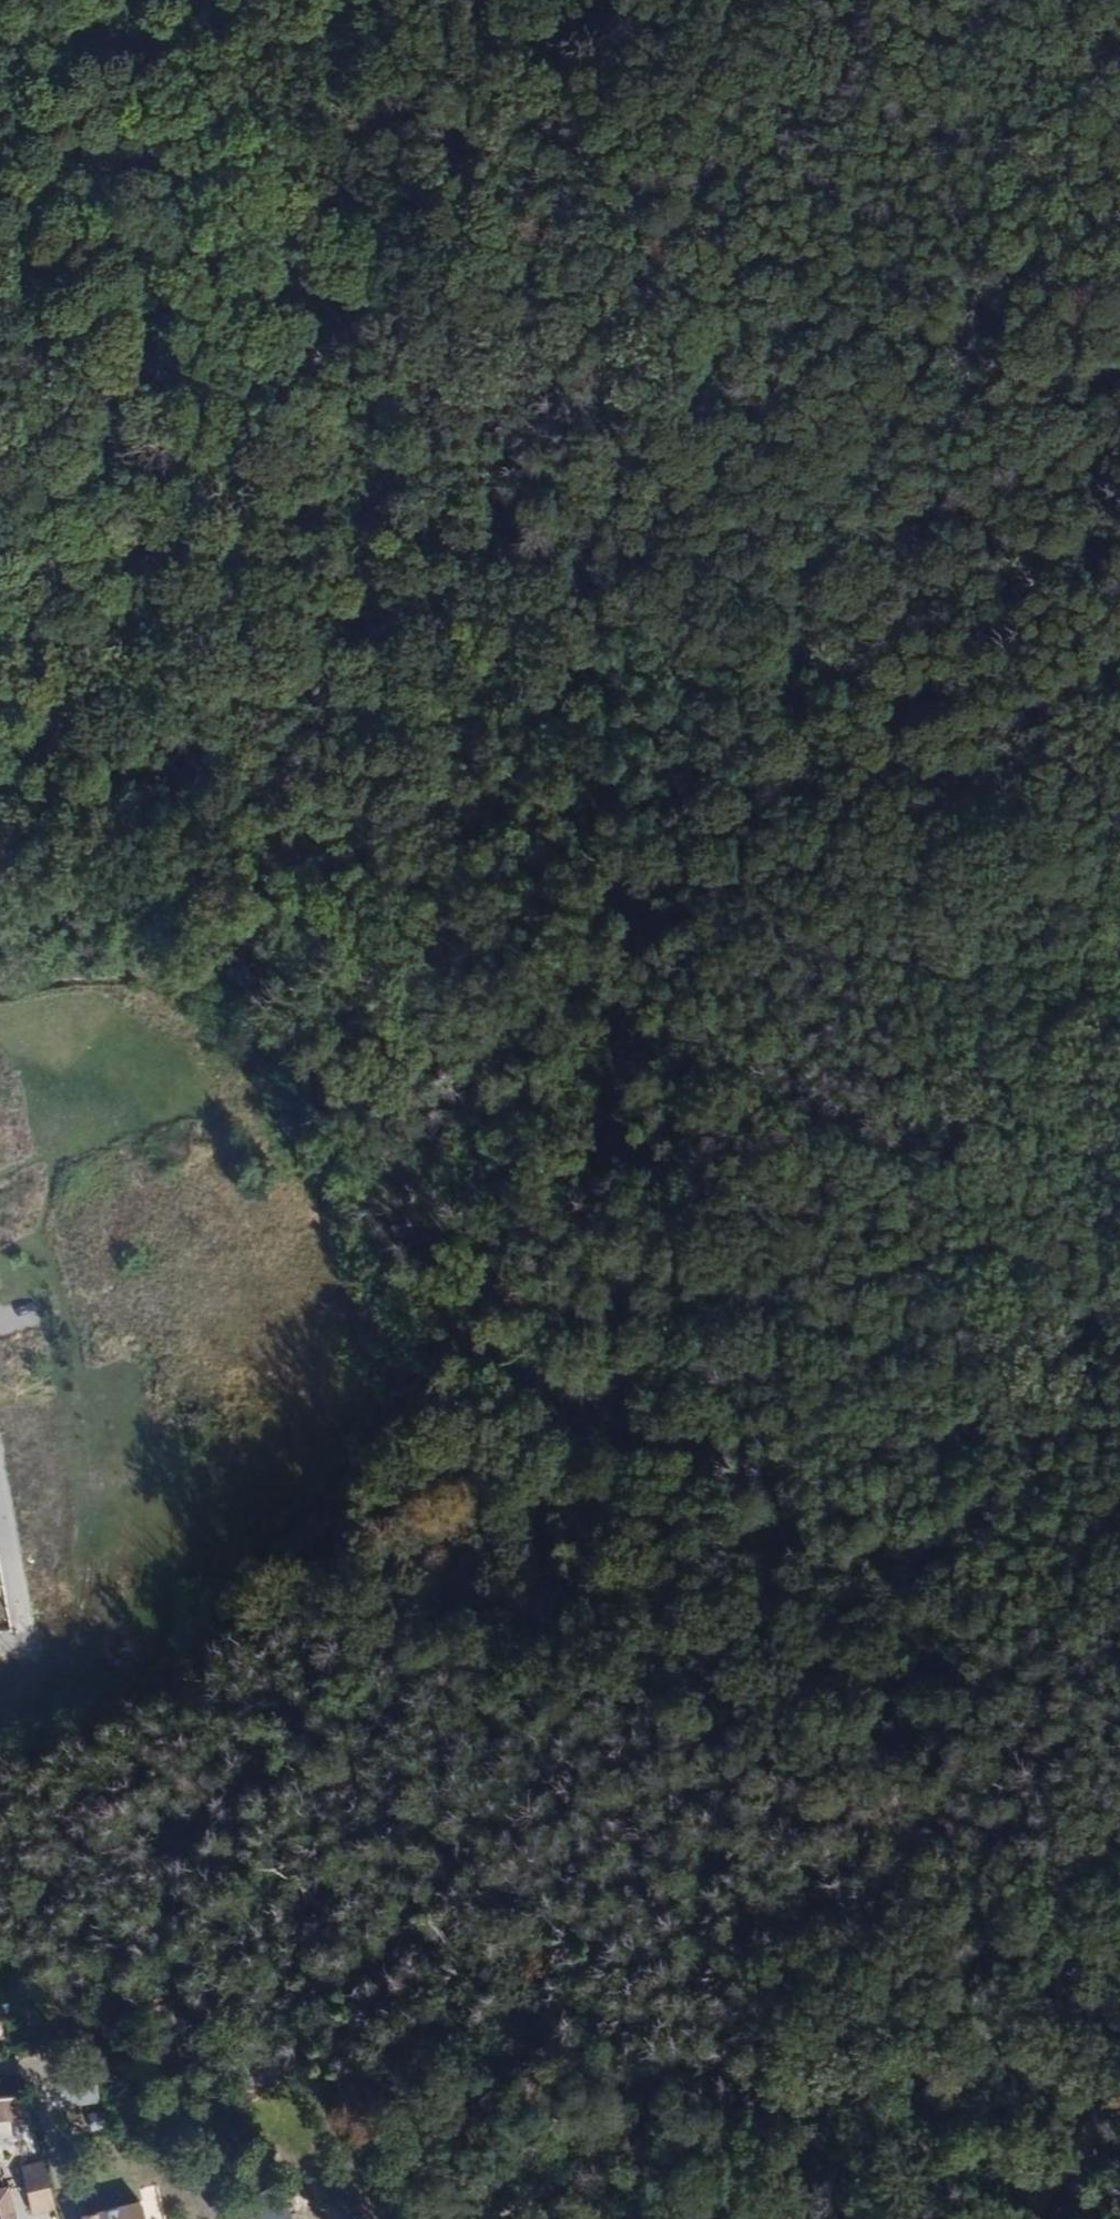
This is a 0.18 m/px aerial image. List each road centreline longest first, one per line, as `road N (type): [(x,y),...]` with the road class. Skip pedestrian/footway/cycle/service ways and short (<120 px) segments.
road 1 (track): [(1029,2218),(1112,2092)]

